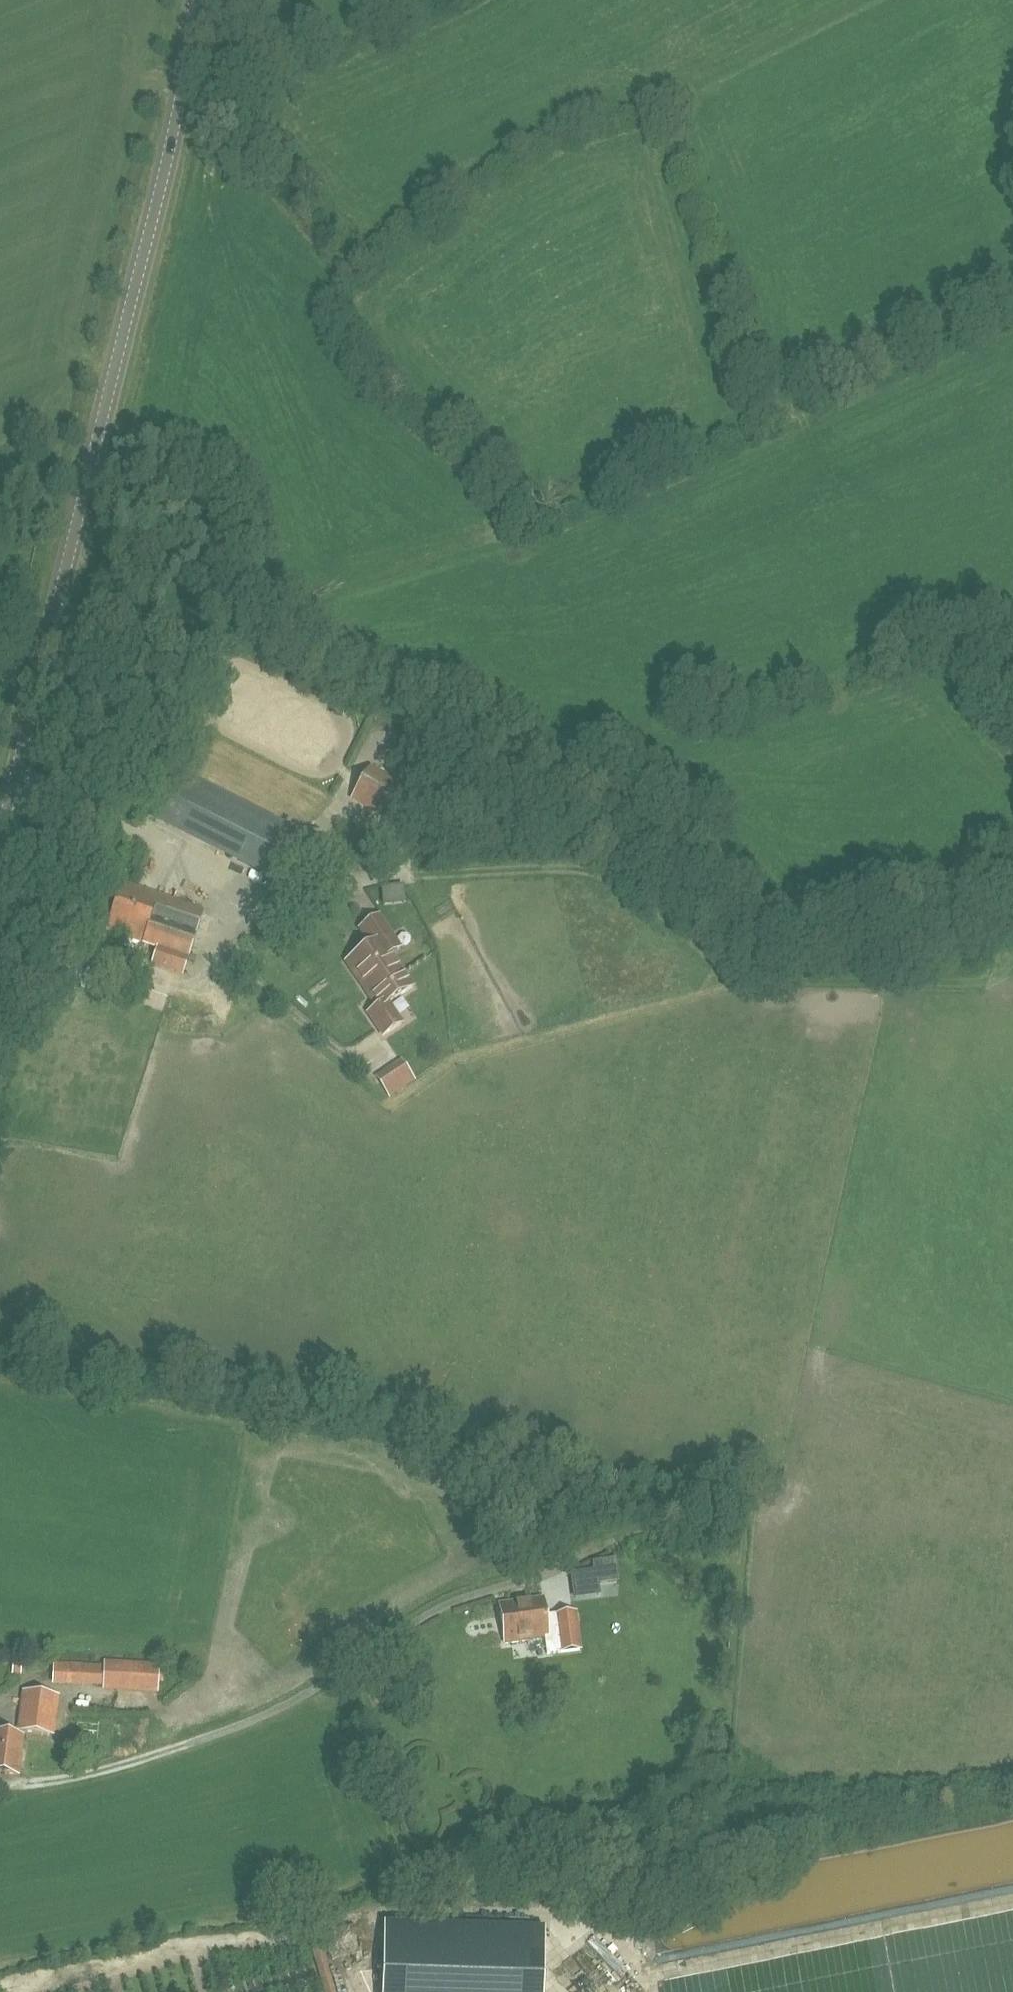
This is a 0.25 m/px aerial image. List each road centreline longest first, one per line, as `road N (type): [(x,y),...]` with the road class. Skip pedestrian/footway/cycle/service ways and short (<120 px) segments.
road 1 (tertiary): [(0,854),(179,110),(194,0)]
road 2 (unclassified): [(0,1792),(44,1790),(258,1718),(459,1589),(578,1542),(655,1531),(673,1518)]

